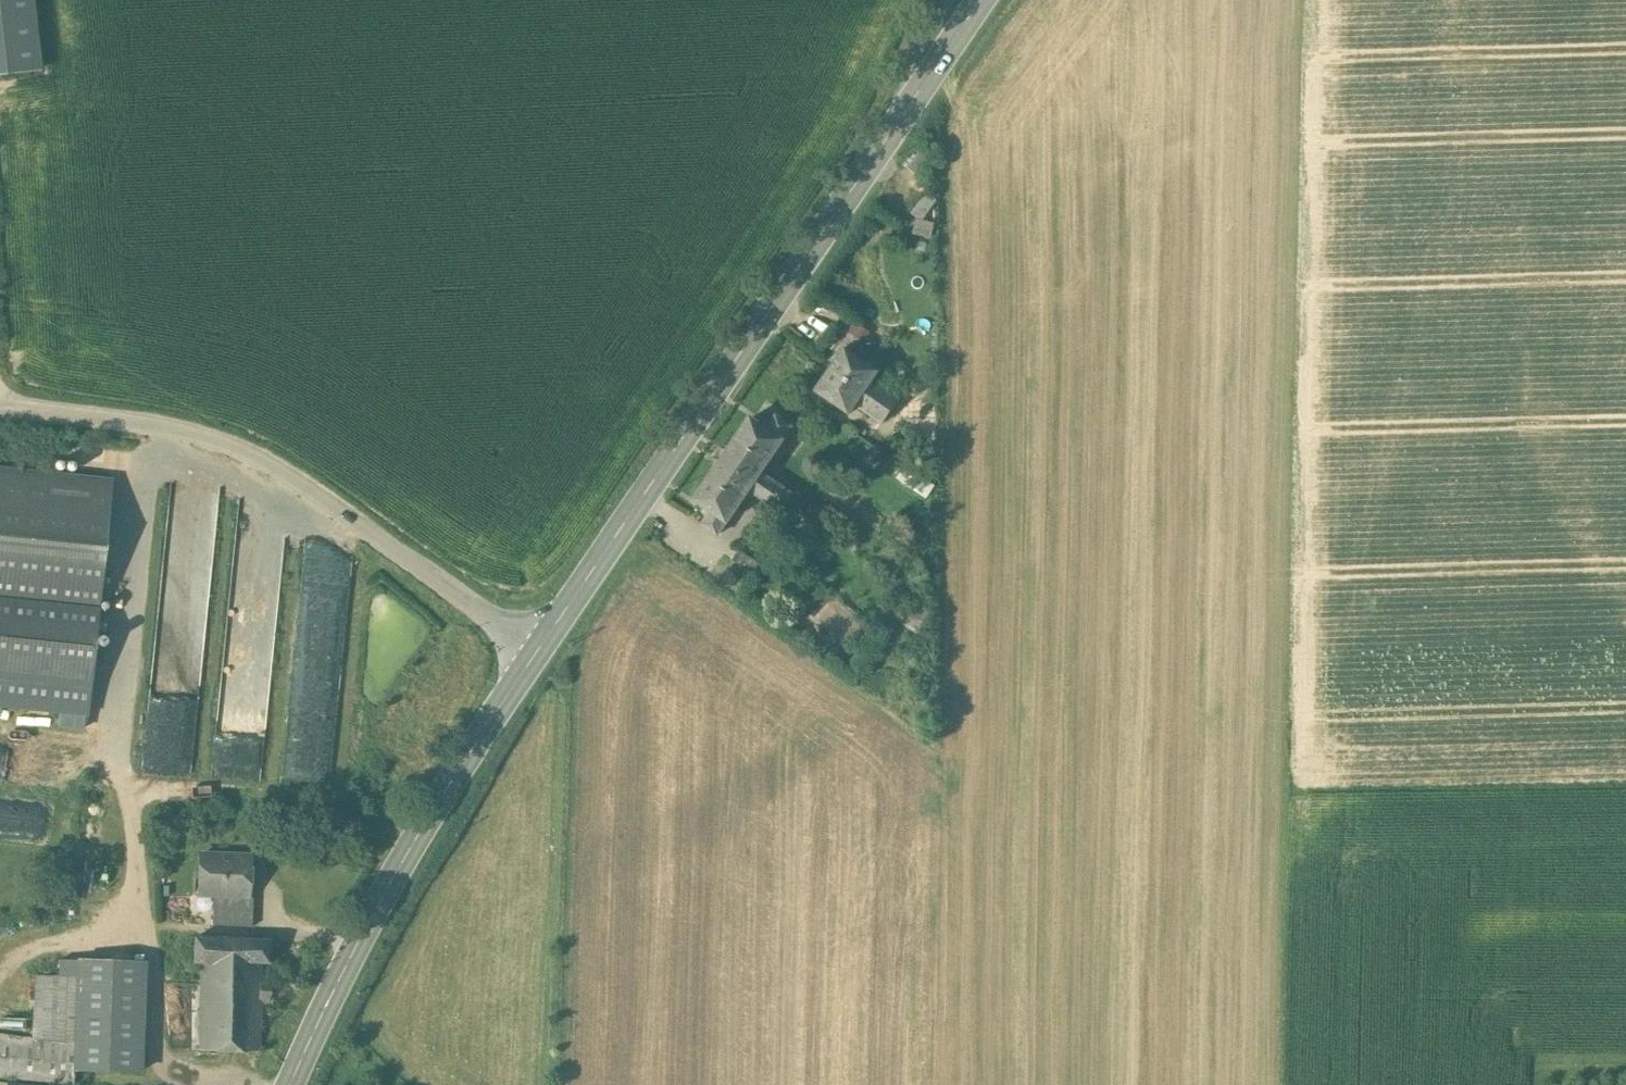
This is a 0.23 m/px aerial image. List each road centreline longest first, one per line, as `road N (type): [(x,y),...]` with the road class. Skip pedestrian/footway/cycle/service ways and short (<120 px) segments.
road 1 (secondary): [(539,649),(981,0)]
road 2 (unclassified): [(539,649),(264,460),(214,437),(0,409)]
road 3 (secondary): [(289,1084),(400,862),(539,649)]

